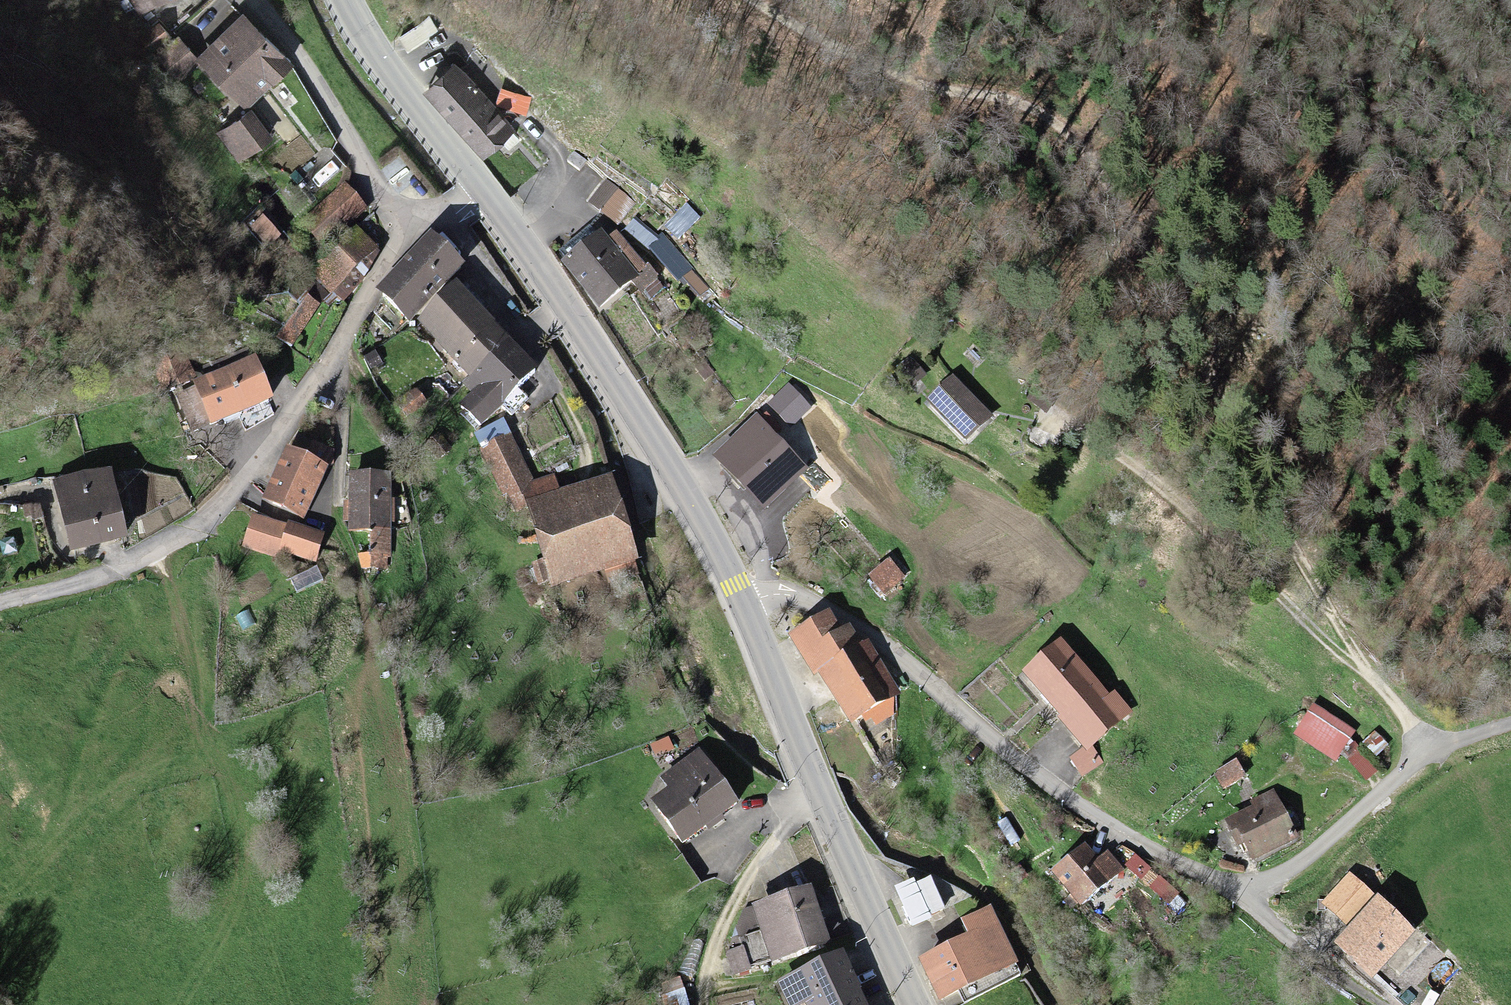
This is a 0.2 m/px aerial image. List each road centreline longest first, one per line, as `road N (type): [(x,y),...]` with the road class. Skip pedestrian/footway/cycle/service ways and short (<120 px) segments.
road 1 (track): [(1510,725),(1423,751),(1320,589),(1234,392),(1080,141),(1034,108),(859,68),(749,0)]
road 2 (residential): [(745,604),(785,594),(823,608),(1015,760),(1245,894),(1324,847),(1423,751)]
road 3 (primary): [(484,188),(668,460),(745,604)]
road 4 (primary): [(745,604),(918,1004)]
road 5 (track): [(1367,672),(1173,496),(1051,414)]
road 6 (residential): [(409,245),(229,497)]
road 7 (residential): [(254,0),(409,245)]
road 8 (track): [(229,497),(190,533),(126,569),(0,605)]
road 9 (primary): [(346,0),(387,67),(484,188)]
road 10 (track): [(1245,894),(1314,963),(1377,1004)]

